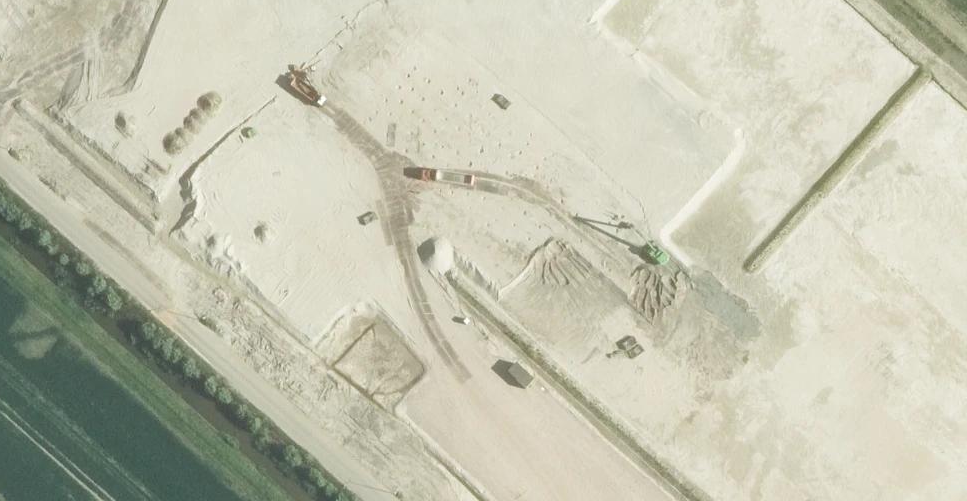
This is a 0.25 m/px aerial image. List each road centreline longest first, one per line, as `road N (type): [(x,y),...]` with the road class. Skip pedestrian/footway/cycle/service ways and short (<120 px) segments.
road 1 (unclassified): [(377,500),(0,162)]

